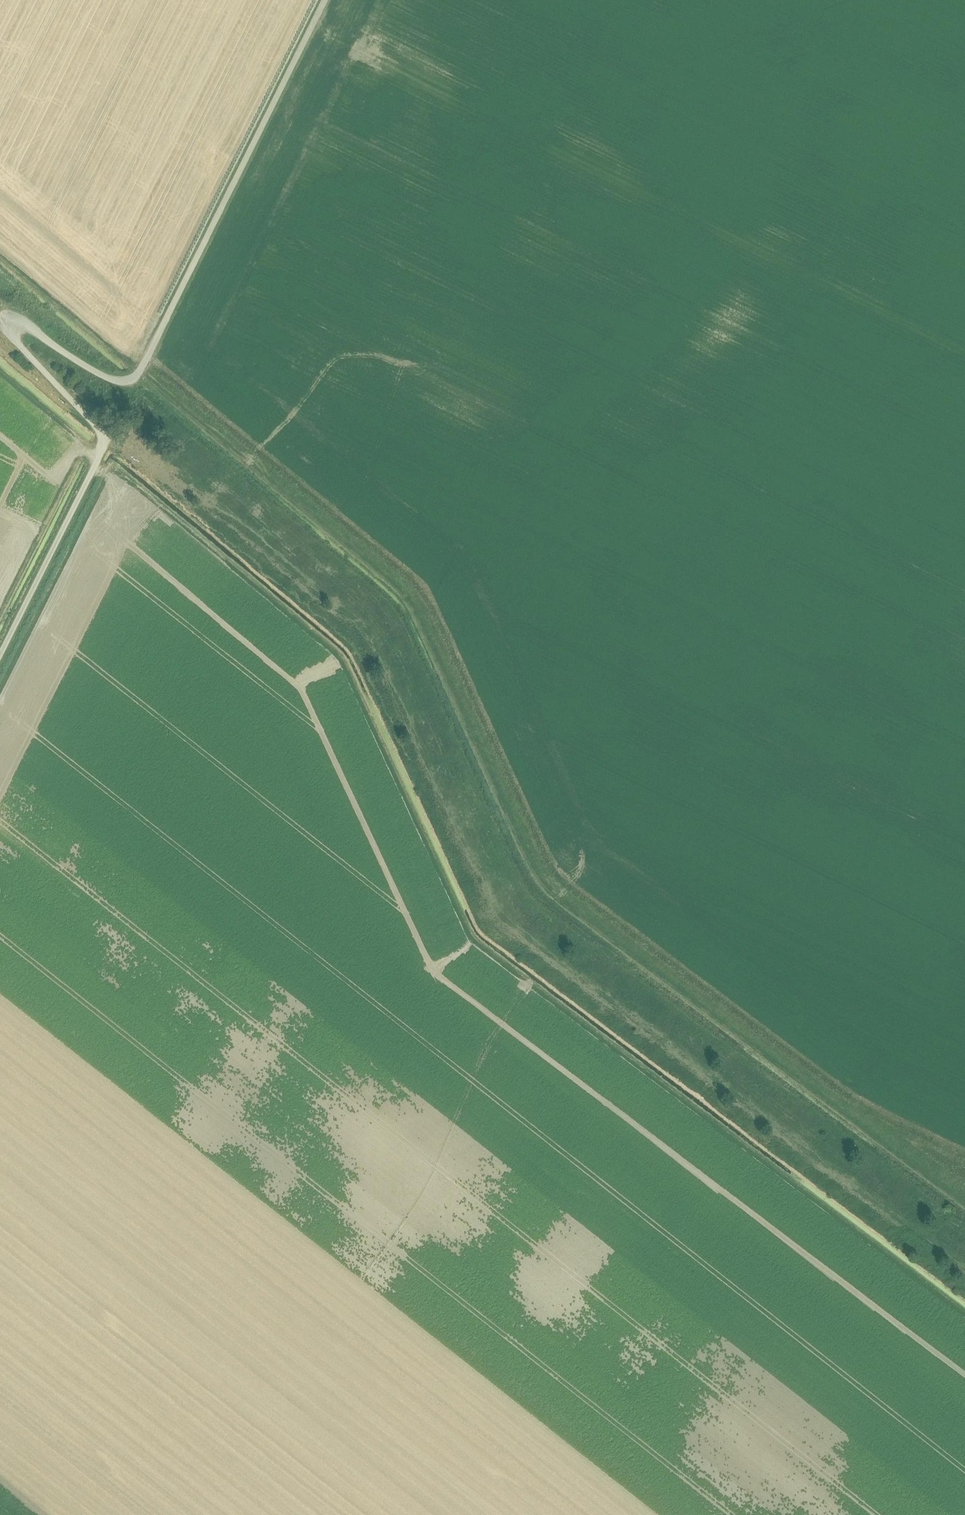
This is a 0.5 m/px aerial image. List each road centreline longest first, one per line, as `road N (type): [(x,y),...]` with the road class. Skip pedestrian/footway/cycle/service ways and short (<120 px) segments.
road 1 (track): [(133,379),(376,646),(502,921),(964,1275)]
road 2 (unclassified): [(0,654),(104,442),(6,322),(16,319),(105,376),(133,379),(325,0)]

